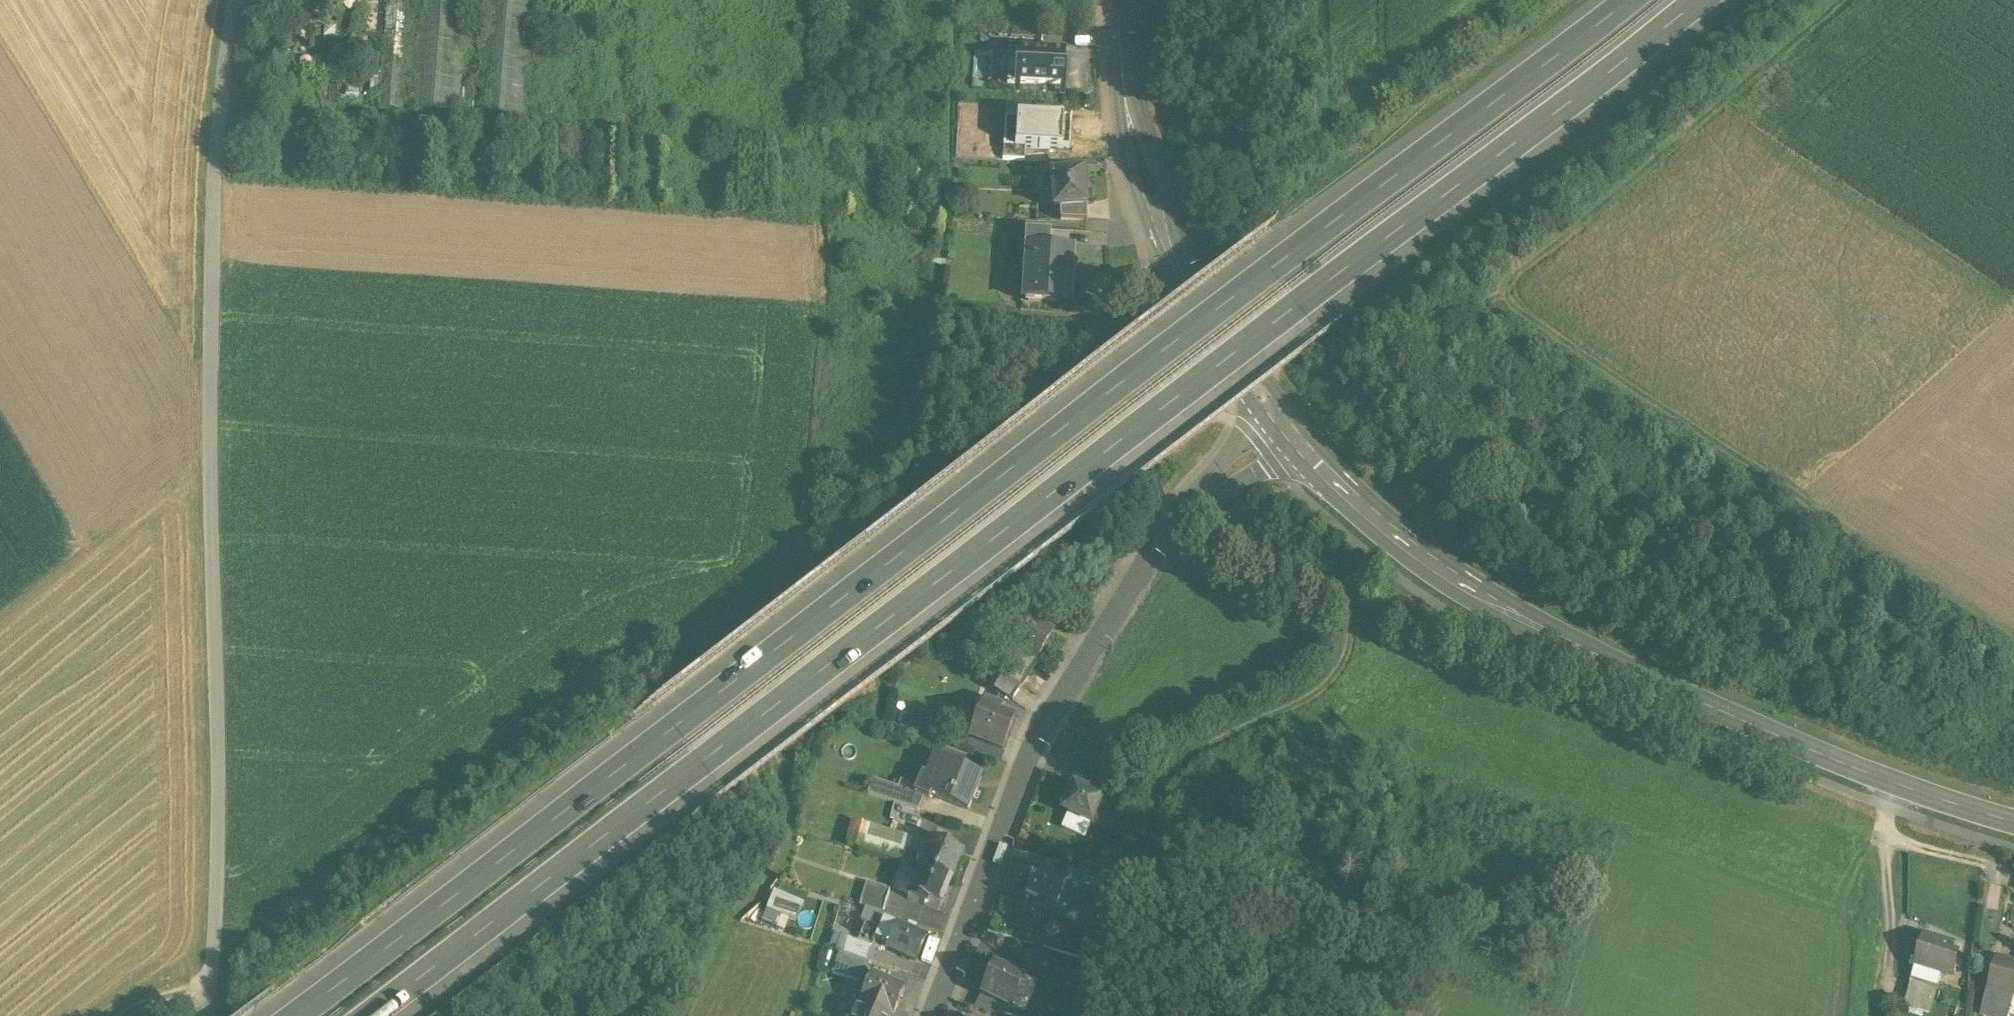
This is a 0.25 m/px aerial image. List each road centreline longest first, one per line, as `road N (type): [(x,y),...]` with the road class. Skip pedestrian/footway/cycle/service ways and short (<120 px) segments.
road 1 (motorway): [(1620,0),(674,743),(312,1015)]
road 2 (motorway): [(383,1015),(701,778),(1690,0)]
road 3 (track): [(2013,651),(1498,300),(1864,0)]
road 4 (track): [(210,1015),(213,233),(222,97)]
road 5 (secondary): [(2013,821),(1830,756),(1495,609),(1419,561),(1283,431)]
road 6 (track): [(1093,1015),(1135,855),(1168,782),(1208,751),(1309,699),(1345,657),(1350,629),(1328,596),(1248,558),(1193,506)]
road 7 (residential): [(929,1015),(1034,751),(1076,680),(1173,526),(1283,431)]
road 8 (track): [(806,643),(823,296),(803,0)]
road 9 (secondary): [(1283,431),(1197,306),(1161,236),(1128,117),(1117,0)]
road 10 (track): [(806,643),(794,835),(770,880),(731,923),(689,1015)]

